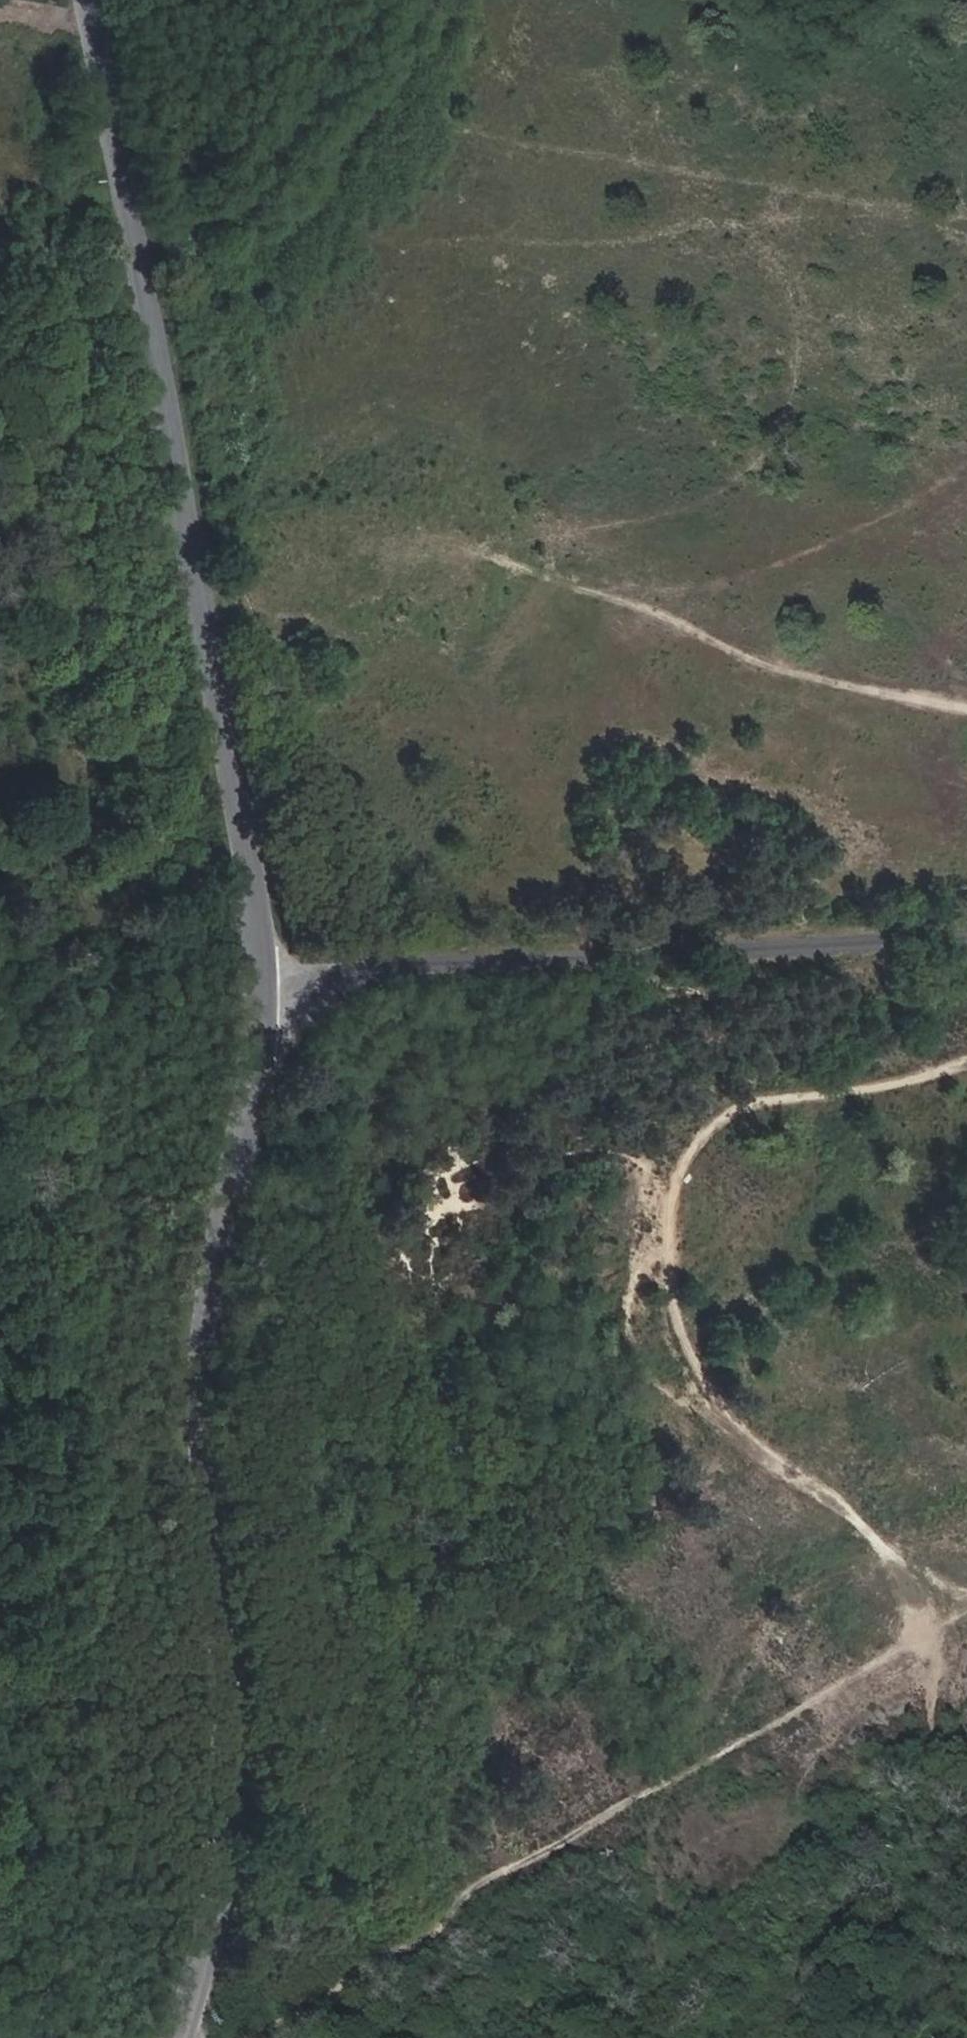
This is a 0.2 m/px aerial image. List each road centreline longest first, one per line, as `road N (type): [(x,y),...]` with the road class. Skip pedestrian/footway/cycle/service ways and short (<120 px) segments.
road 1 (unclassified): [(183,2037),(224,1892),(199,1345),(266,983)]
road 2 (unclassified): [(266,983),(231,631),(97,0)]
road 3 (unclassified): [(966,936),(472,961),(266,983)]

